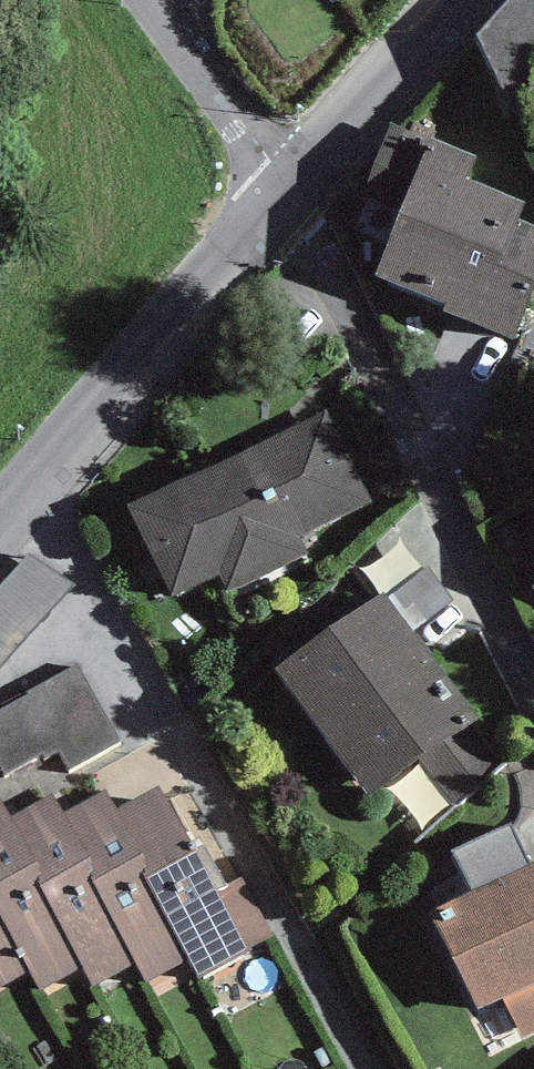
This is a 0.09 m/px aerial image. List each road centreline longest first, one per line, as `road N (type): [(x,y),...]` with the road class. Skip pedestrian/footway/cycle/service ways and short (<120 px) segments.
road 1 (residential): [(533,679),(291,188)]
road 2 (tertiary): [(291,188),(0,525)]
road 3 (tertiary): [(457,0),(291,188)]
road 4 (residential): [(291,188),(155,0)]

